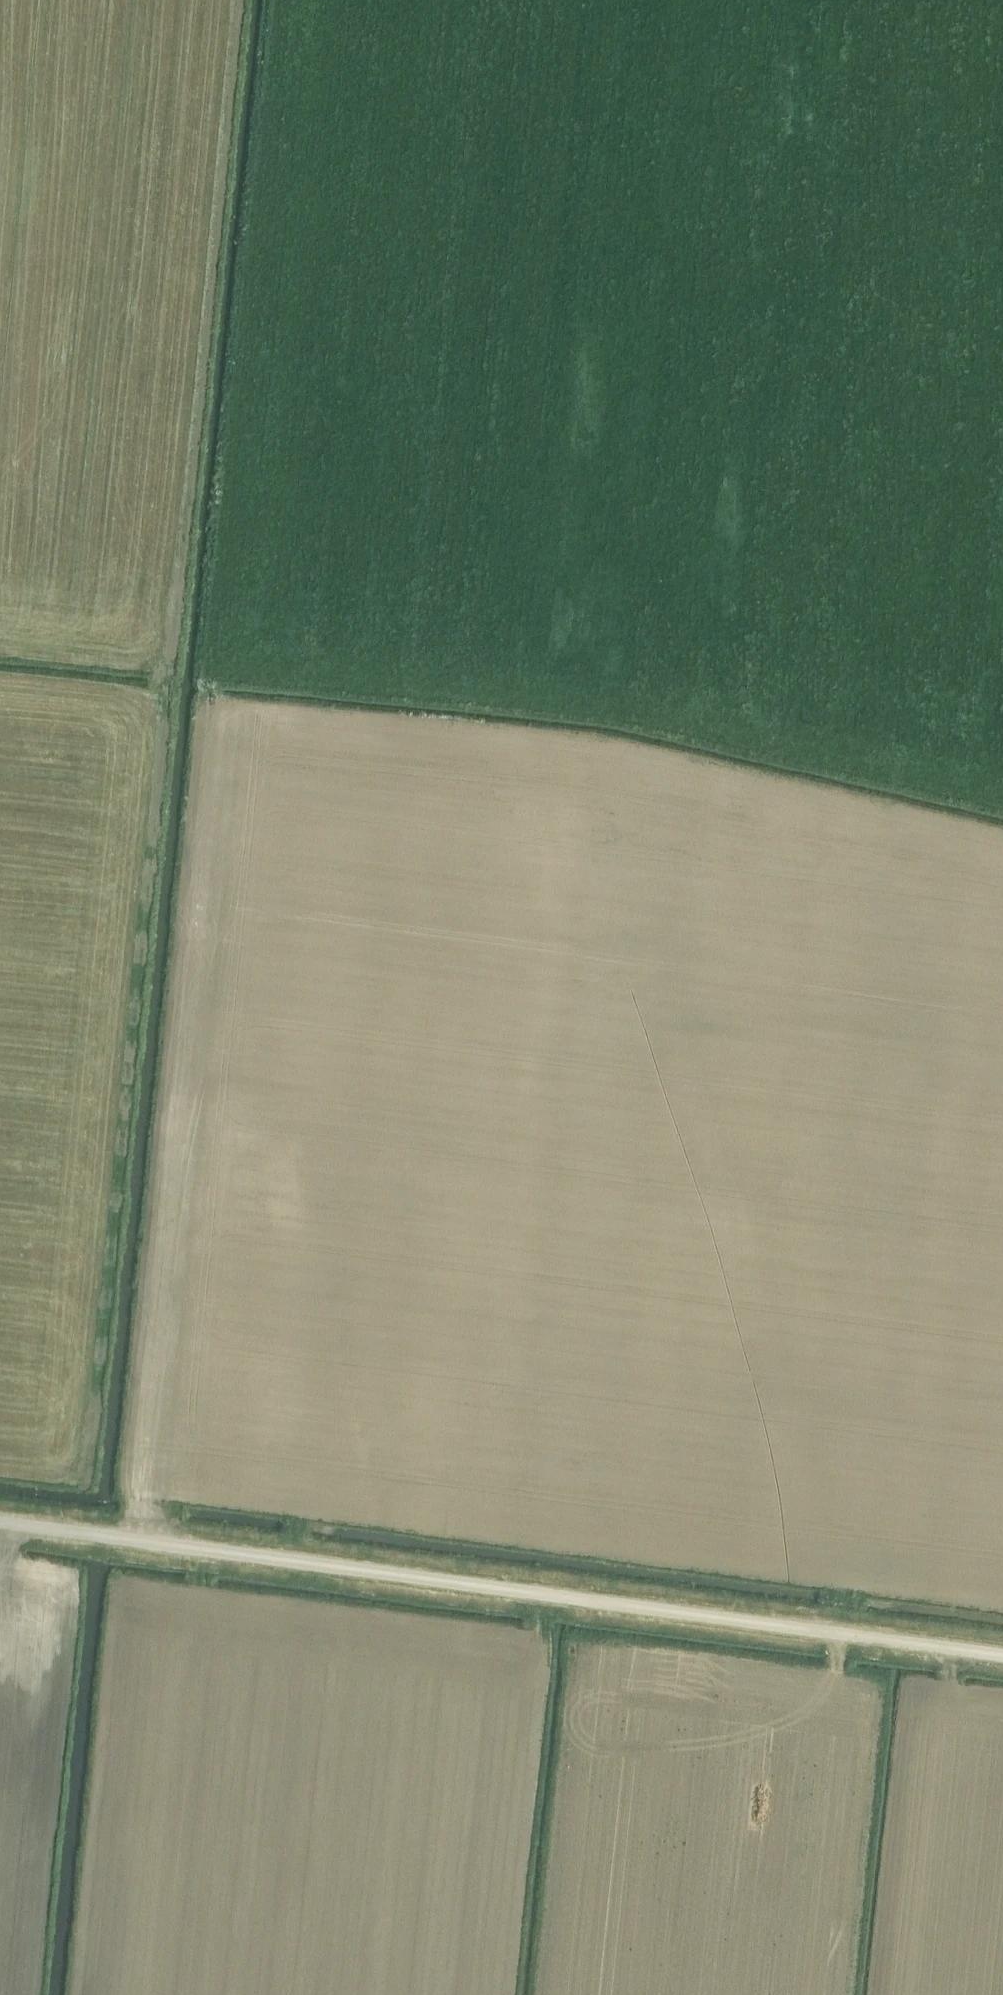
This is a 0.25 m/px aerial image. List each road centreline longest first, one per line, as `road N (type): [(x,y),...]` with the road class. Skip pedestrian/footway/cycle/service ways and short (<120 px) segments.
road 1 (unclassified): [(1002,1654),(0,1522)]

